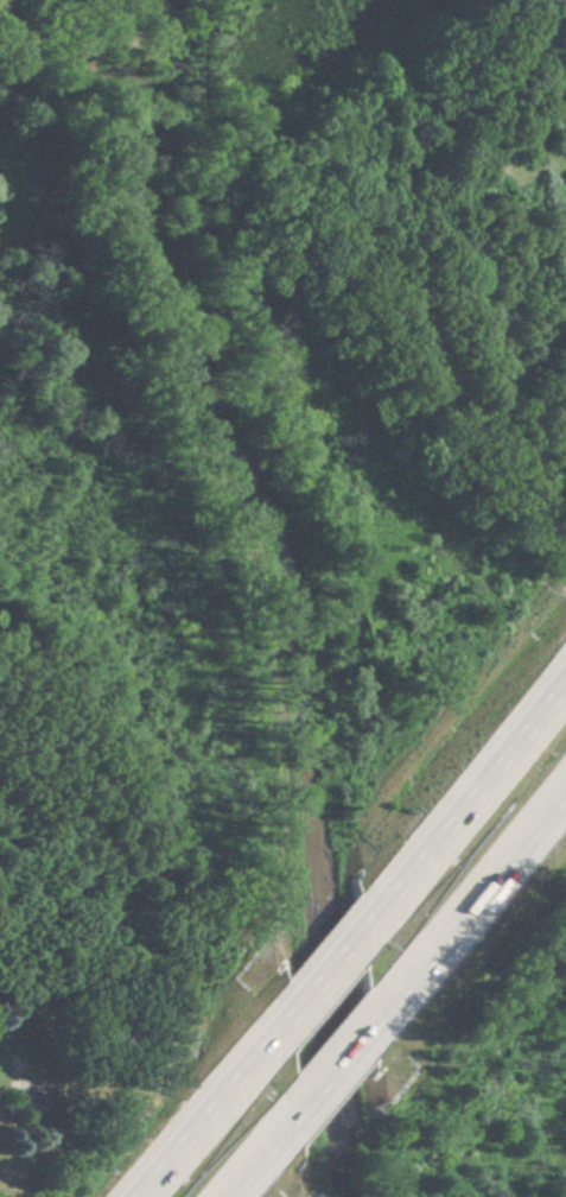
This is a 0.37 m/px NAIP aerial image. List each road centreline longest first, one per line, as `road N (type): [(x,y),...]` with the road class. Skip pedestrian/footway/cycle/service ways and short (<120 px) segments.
road 1 (motorway): [(565,688),(376,912)]
road 2 (motorway): [(386,1006),(565,788)]
road 3 (motorway): [(275,1032),(136,1196)]
road 4 (motorway): [(376,912),(275,1032)]
road 5 (motorway): [(291,1116),(386,1006)]

